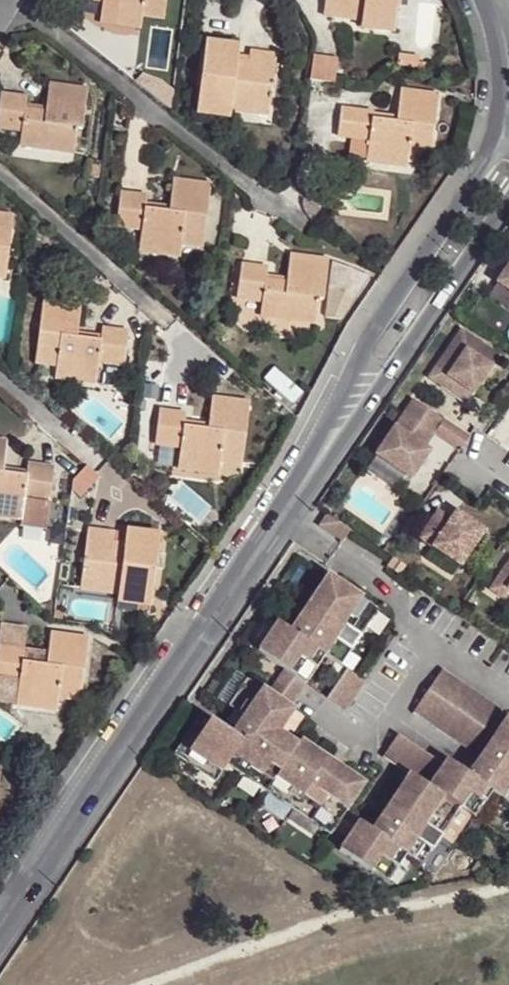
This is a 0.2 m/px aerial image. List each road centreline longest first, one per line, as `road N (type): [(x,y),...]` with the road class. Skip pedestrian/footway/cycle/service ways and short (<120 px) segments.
road 1 (unclassified): [(0,925),(298,492)]
road 2 (unclassified): [(508,150),(487,157),(360,347),(298,492)]
road 3 (unclassified): [(298,492),(508,202)]

